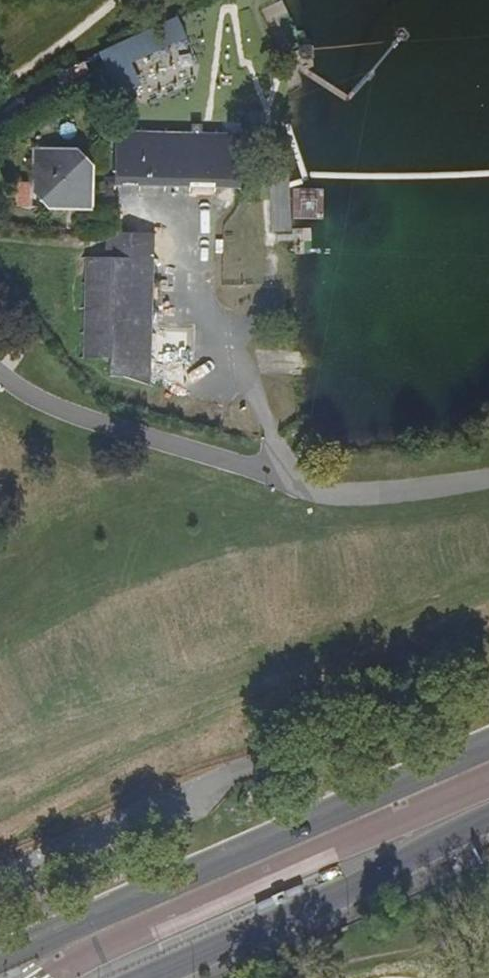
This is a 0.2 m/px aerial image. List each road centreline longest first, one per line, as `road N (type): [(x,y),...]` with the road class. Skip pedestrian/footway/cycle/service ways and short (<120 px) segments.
road 1 (primary): [(488,742),(0,953)]
road 2 (primary): [(140,977),(488,823)]

